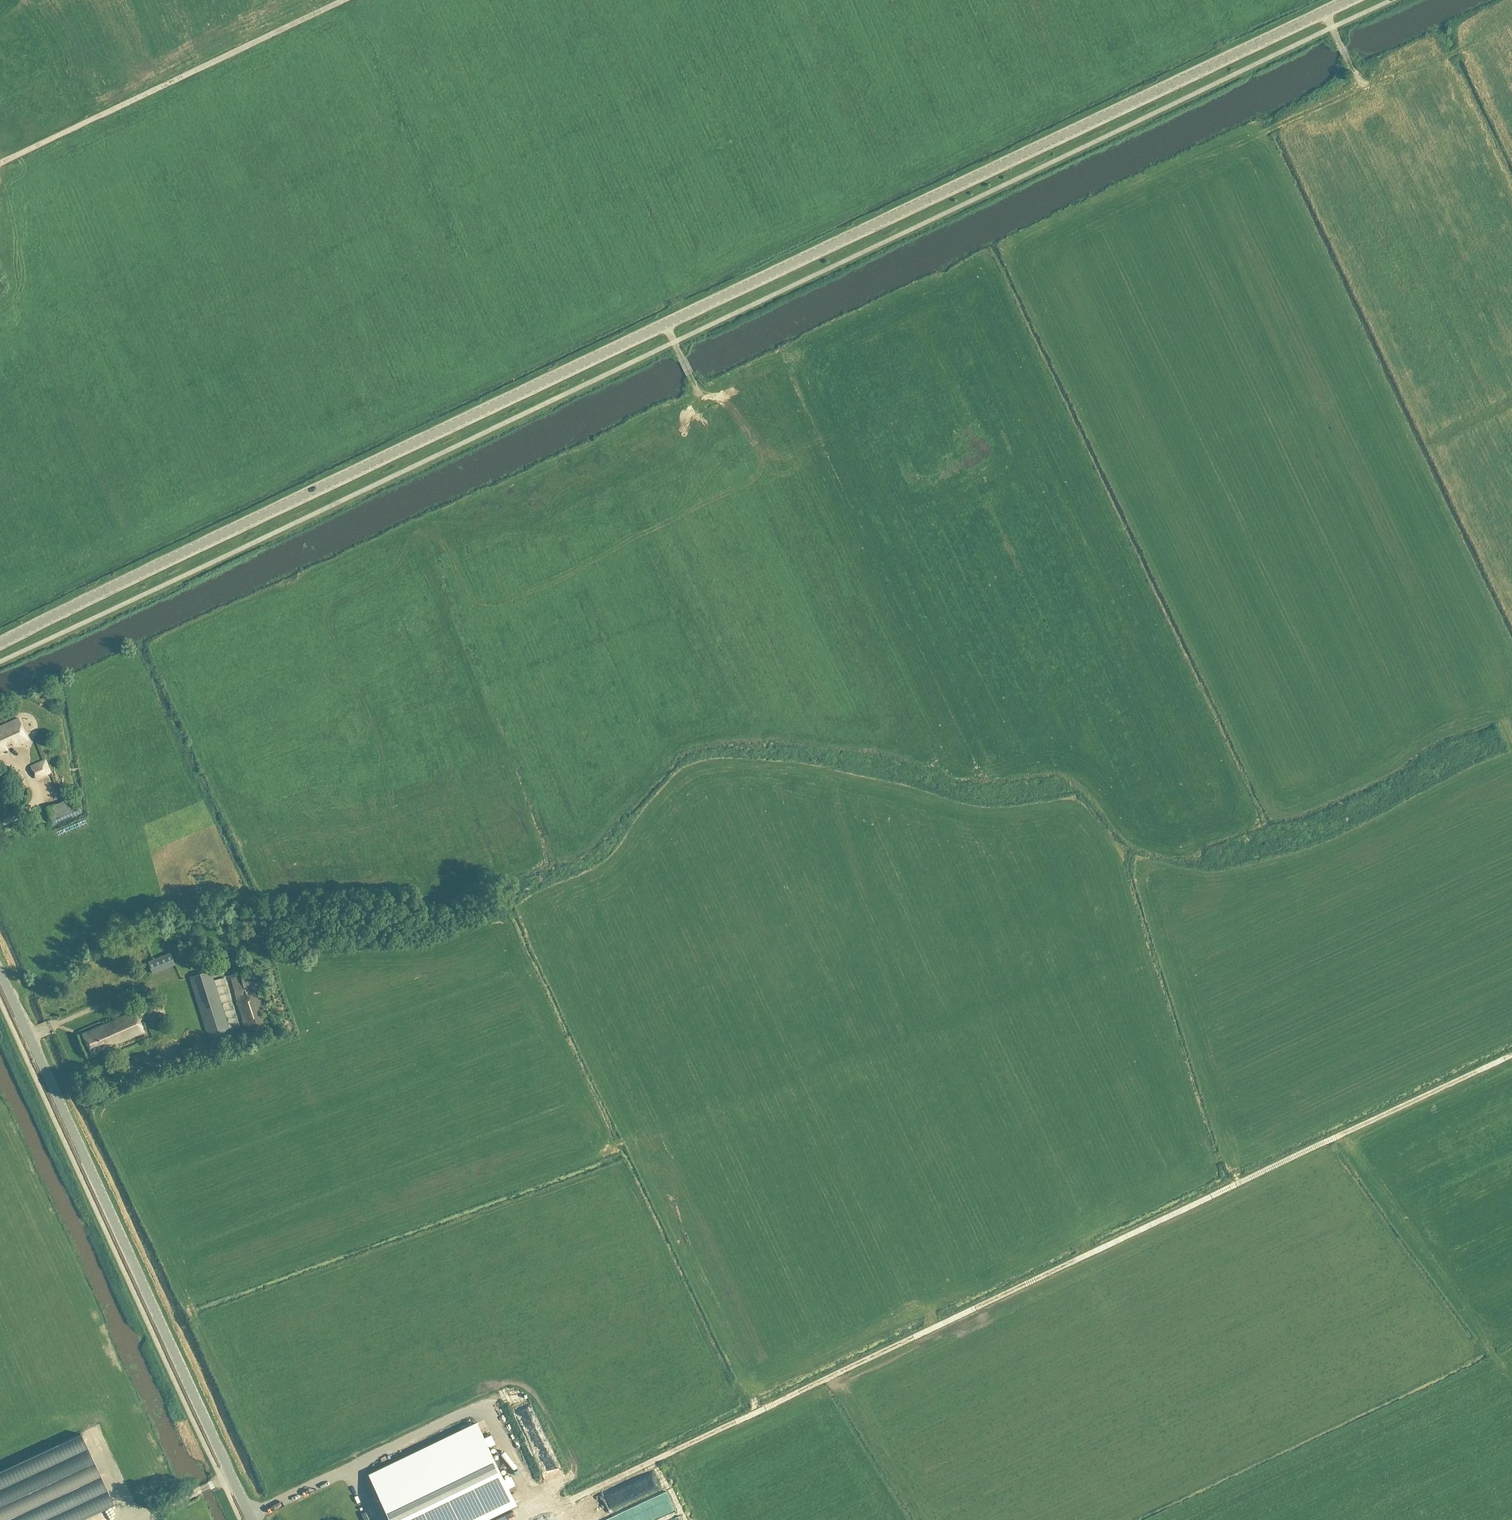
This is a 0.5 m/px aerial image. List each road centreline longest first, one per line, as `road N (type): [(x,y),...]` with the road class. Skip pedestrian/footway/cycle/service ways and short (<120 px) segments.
road 1 (tertiary): [(0,645),(1352,0)]
road 2 (track): [(525,1519),(1511,1057)]
road 3 (unclassified): [(251,1519),(0,974)]

